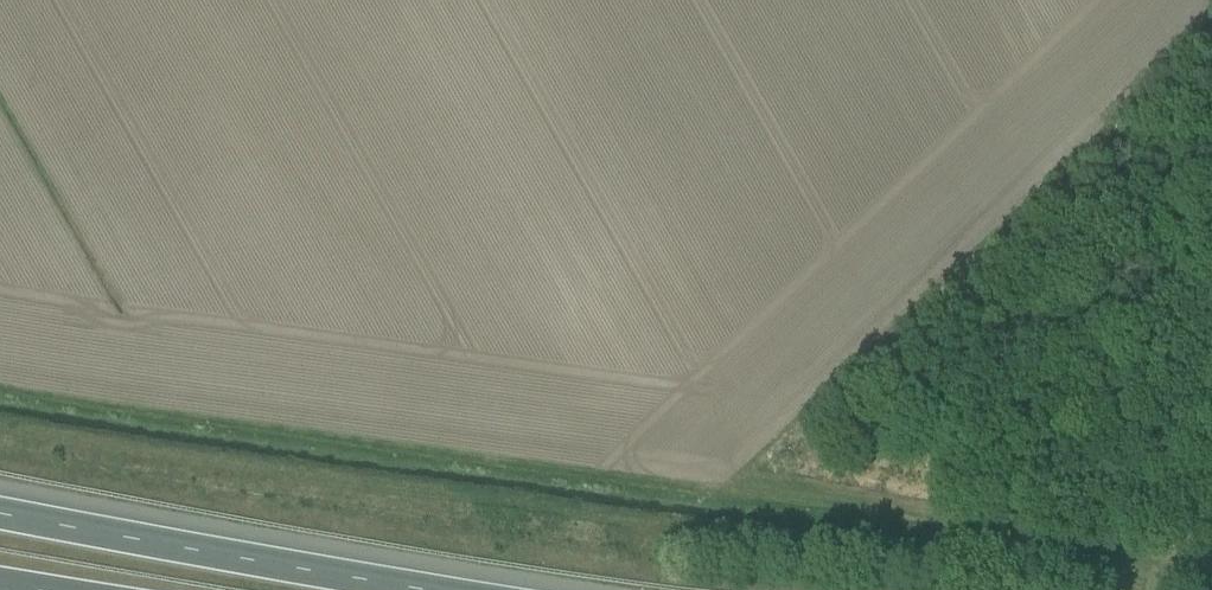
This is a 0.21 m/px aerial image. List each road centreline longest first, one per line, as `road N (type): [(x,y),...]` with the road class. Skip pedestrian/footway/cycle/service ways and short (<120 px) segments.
road 1 (track): [(1203,570),(938,523),(635,491),(0,391)]
road 2 (motorway): [(437,589),(0,511)]

